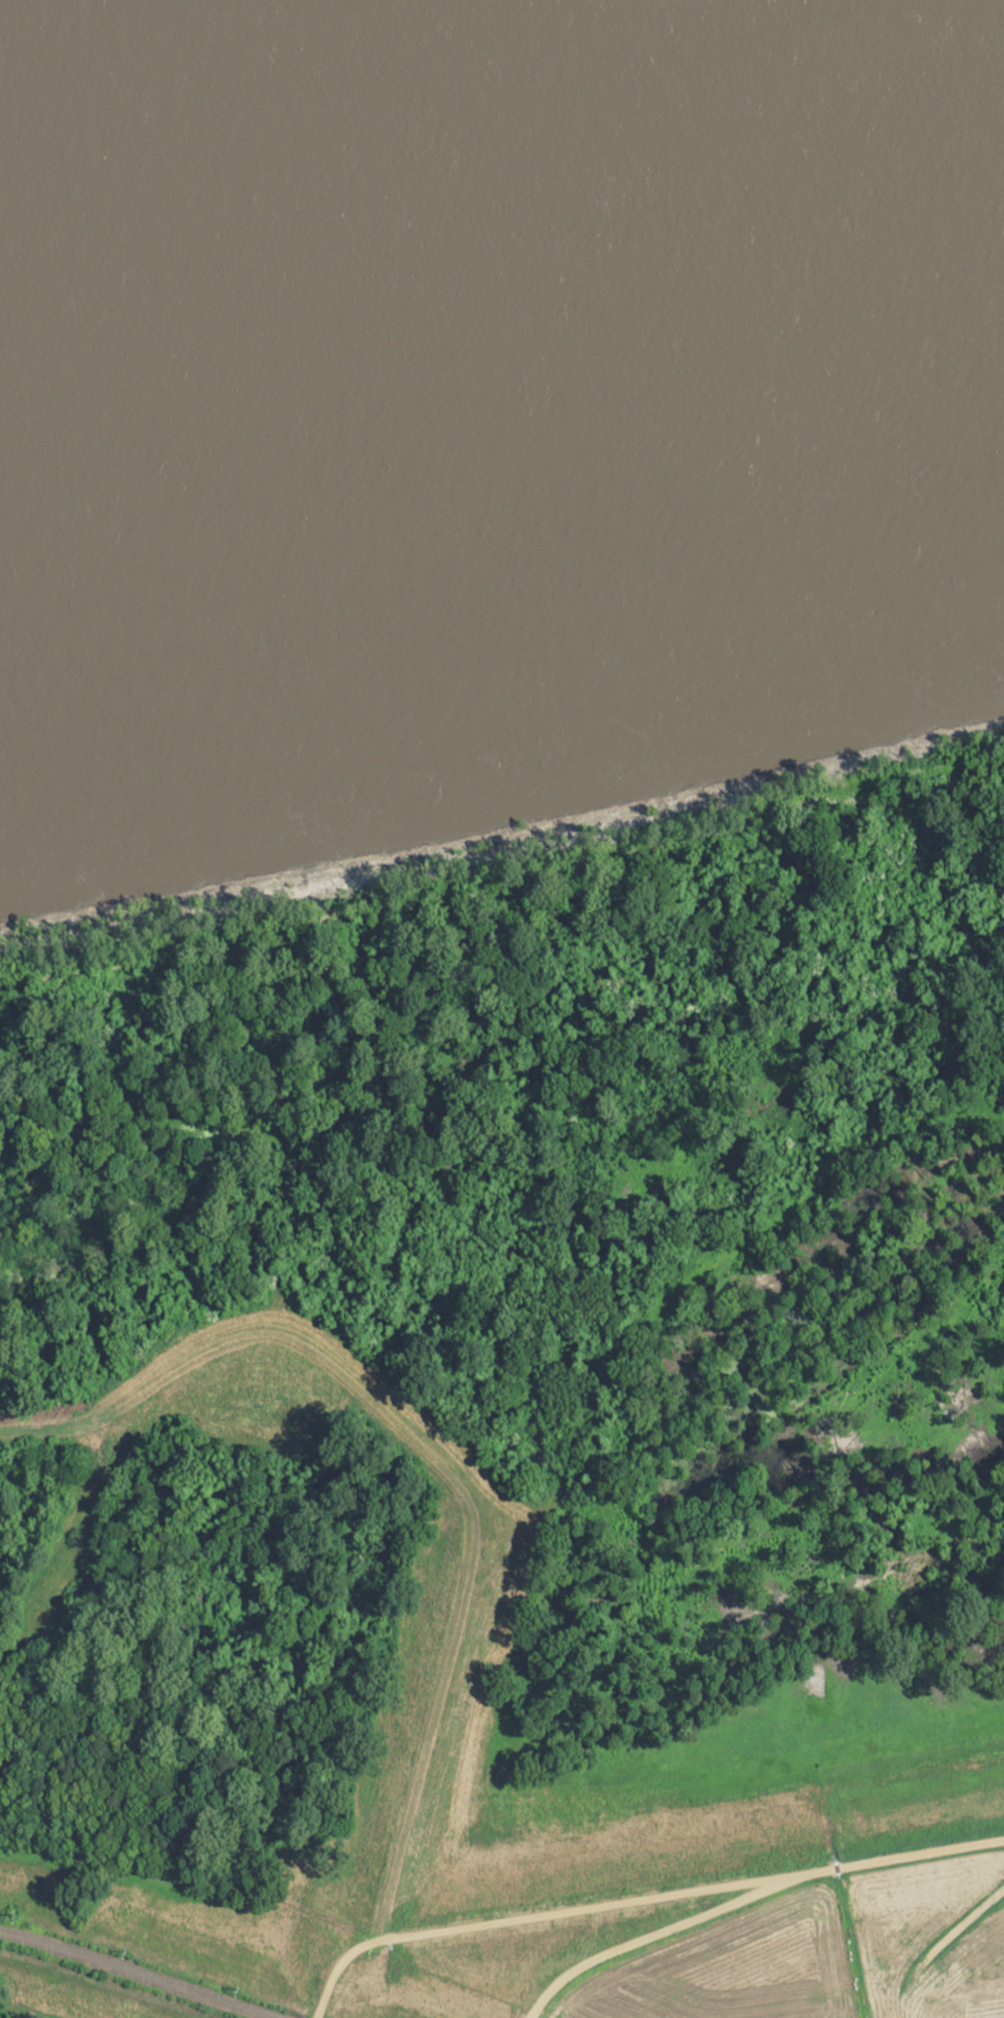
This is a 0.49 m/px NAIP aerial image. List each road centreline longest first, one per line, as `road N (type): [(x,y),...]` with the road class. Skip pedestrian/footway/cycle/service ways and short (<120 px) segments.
road 1 (track): [(323,2017),(352,1953),(370,1943),(1003,1842)]

